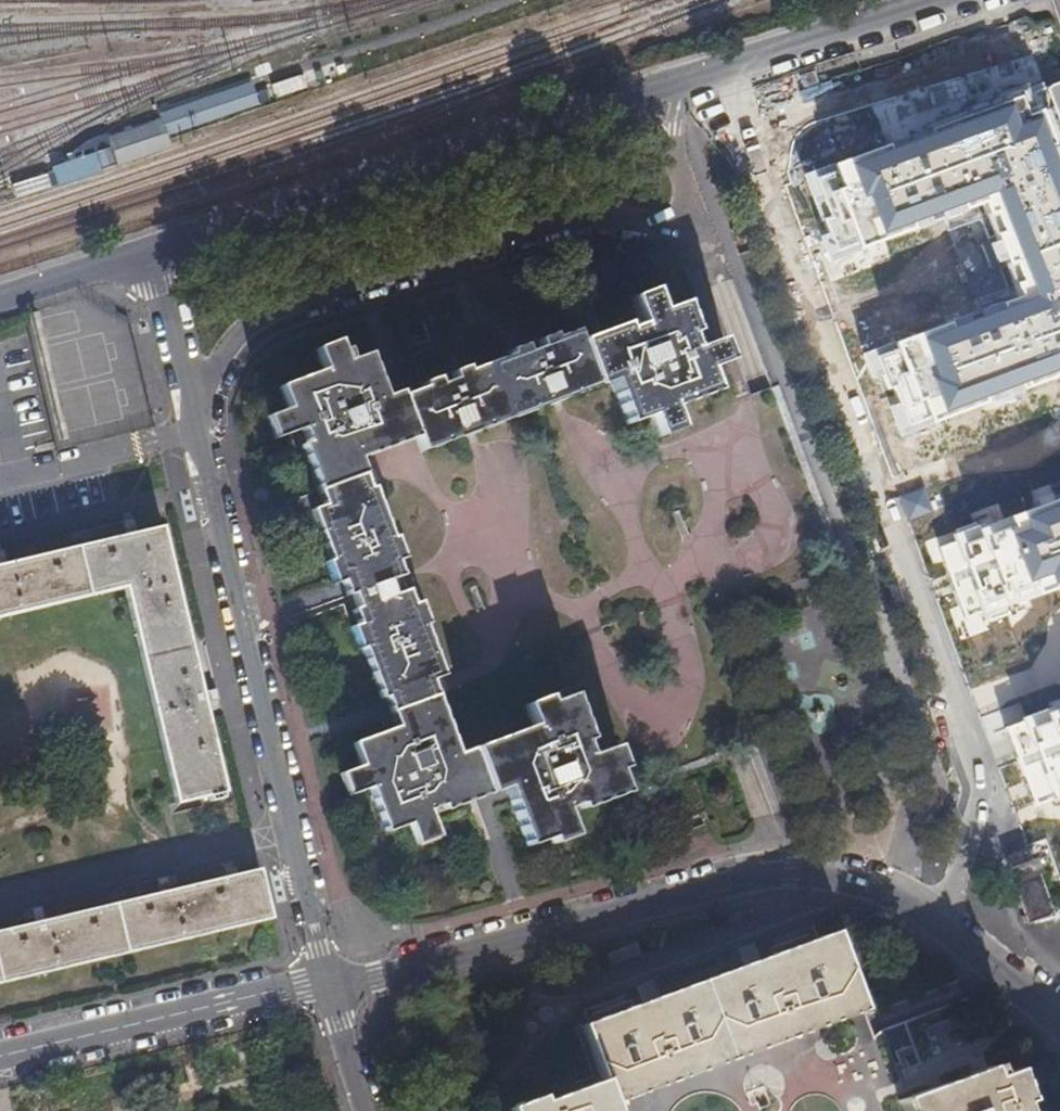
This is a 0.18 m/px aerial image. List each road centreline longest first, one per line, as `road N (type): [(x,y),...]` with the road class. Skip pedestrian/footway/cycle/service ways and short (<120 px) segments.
road 1 (residential): [(933,918),(967,813),(695,76)]
road 2 (residential): [(187,382),(214,369),(246,327),(277,308),(570,213),(704,225),(669,130)]
road 3 (residential): [(330,984),(784,872),(890,892),(933,918)]
road 4 (residential): [(187,382),(330,984)]
road 5 (residential): [(622,100),(155,249)]
road 6 (residential): [(0,1059),(330,984)]
road 7 (residential): [(936,0),(695,76)]
road 8 (residential): [(933,918),(1059,1022)]
road 9 (residential): [(0,299),(155,249)]
road 10 (residential): [(155,249),(187,382)]
road 11 (residential): [(330,984),(367,1110)]

